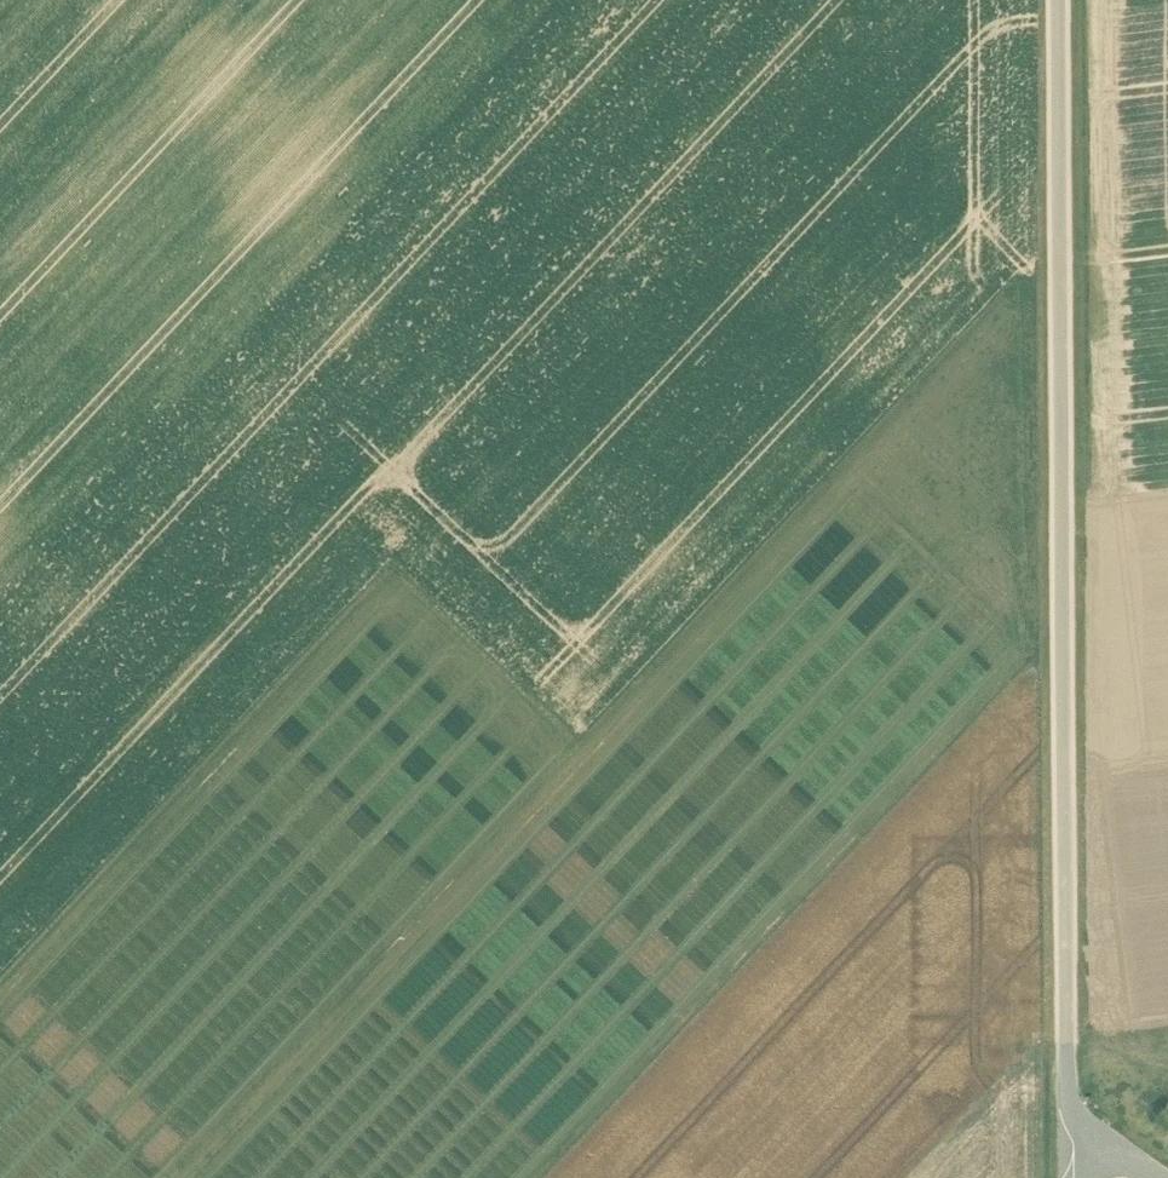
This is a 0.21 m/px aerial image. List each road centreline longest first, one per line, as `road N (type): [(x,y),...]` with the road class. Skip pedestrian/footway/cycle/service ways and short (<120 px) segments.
road 1 (unclassified): [(1069,1177),(1048,0)]

